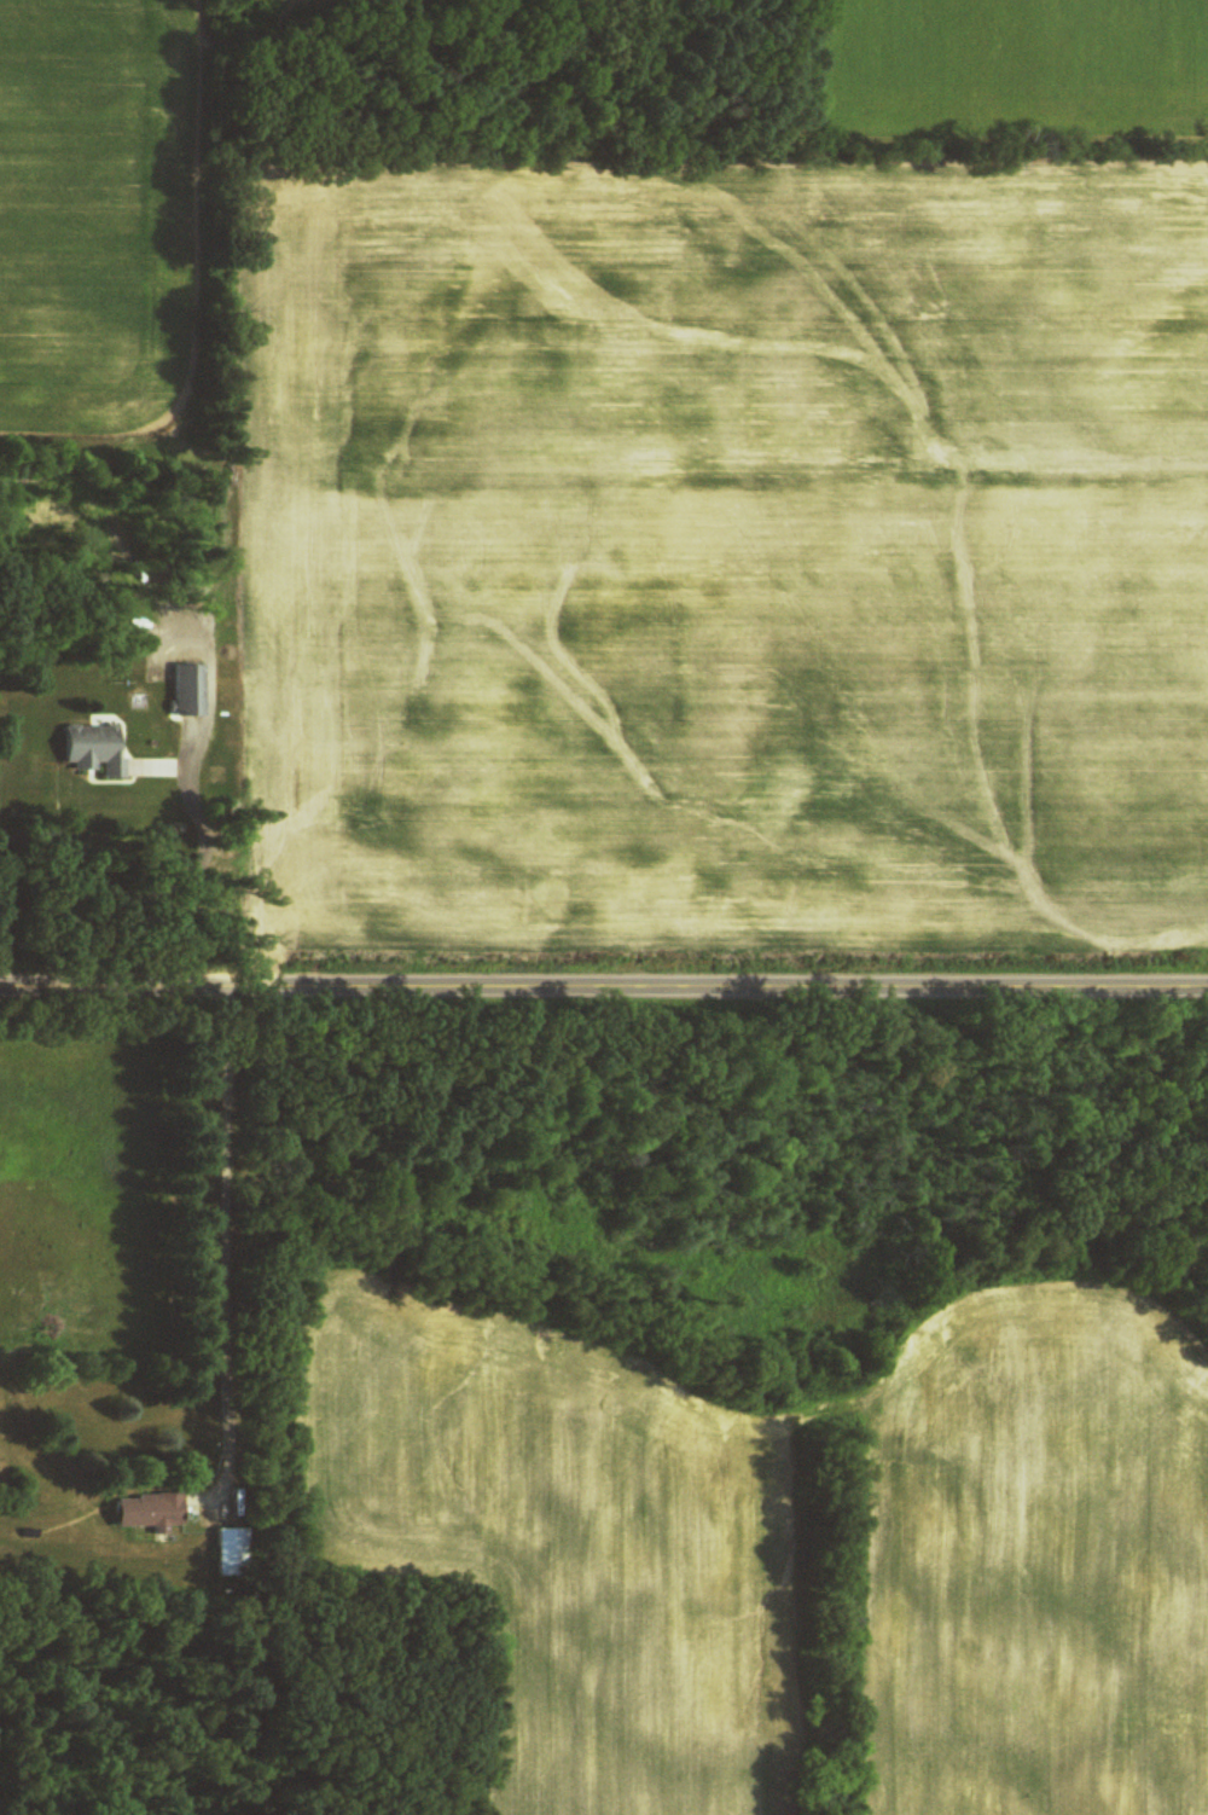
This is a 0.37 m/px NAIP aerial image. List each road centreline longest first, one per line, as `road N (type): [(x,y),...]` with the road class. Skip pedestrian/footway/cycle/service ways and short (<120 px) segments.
road 1 (residential): [(1207,981),(0,982)]

